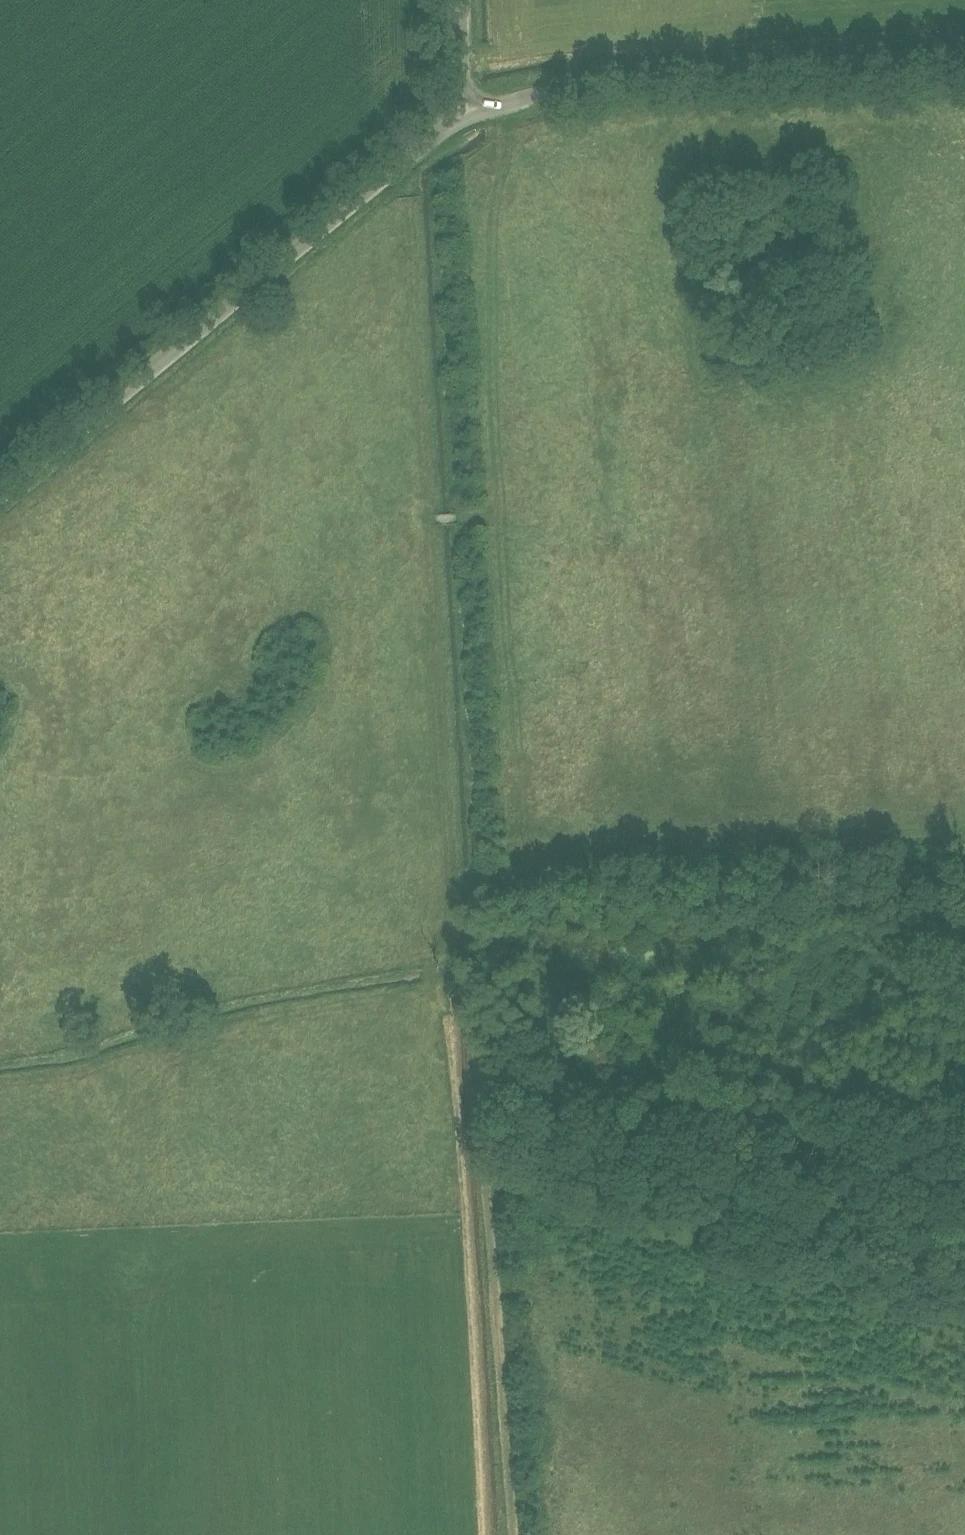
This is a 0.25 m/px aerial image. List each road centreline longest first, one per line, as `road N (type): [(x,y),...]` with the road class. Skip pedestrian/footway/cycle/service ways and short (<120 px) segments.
road 1 (unclassified): [(0,494),(417,149),(471,116)]
road 2 (unclassified): [(471,116),(603,82),(964,53)]

